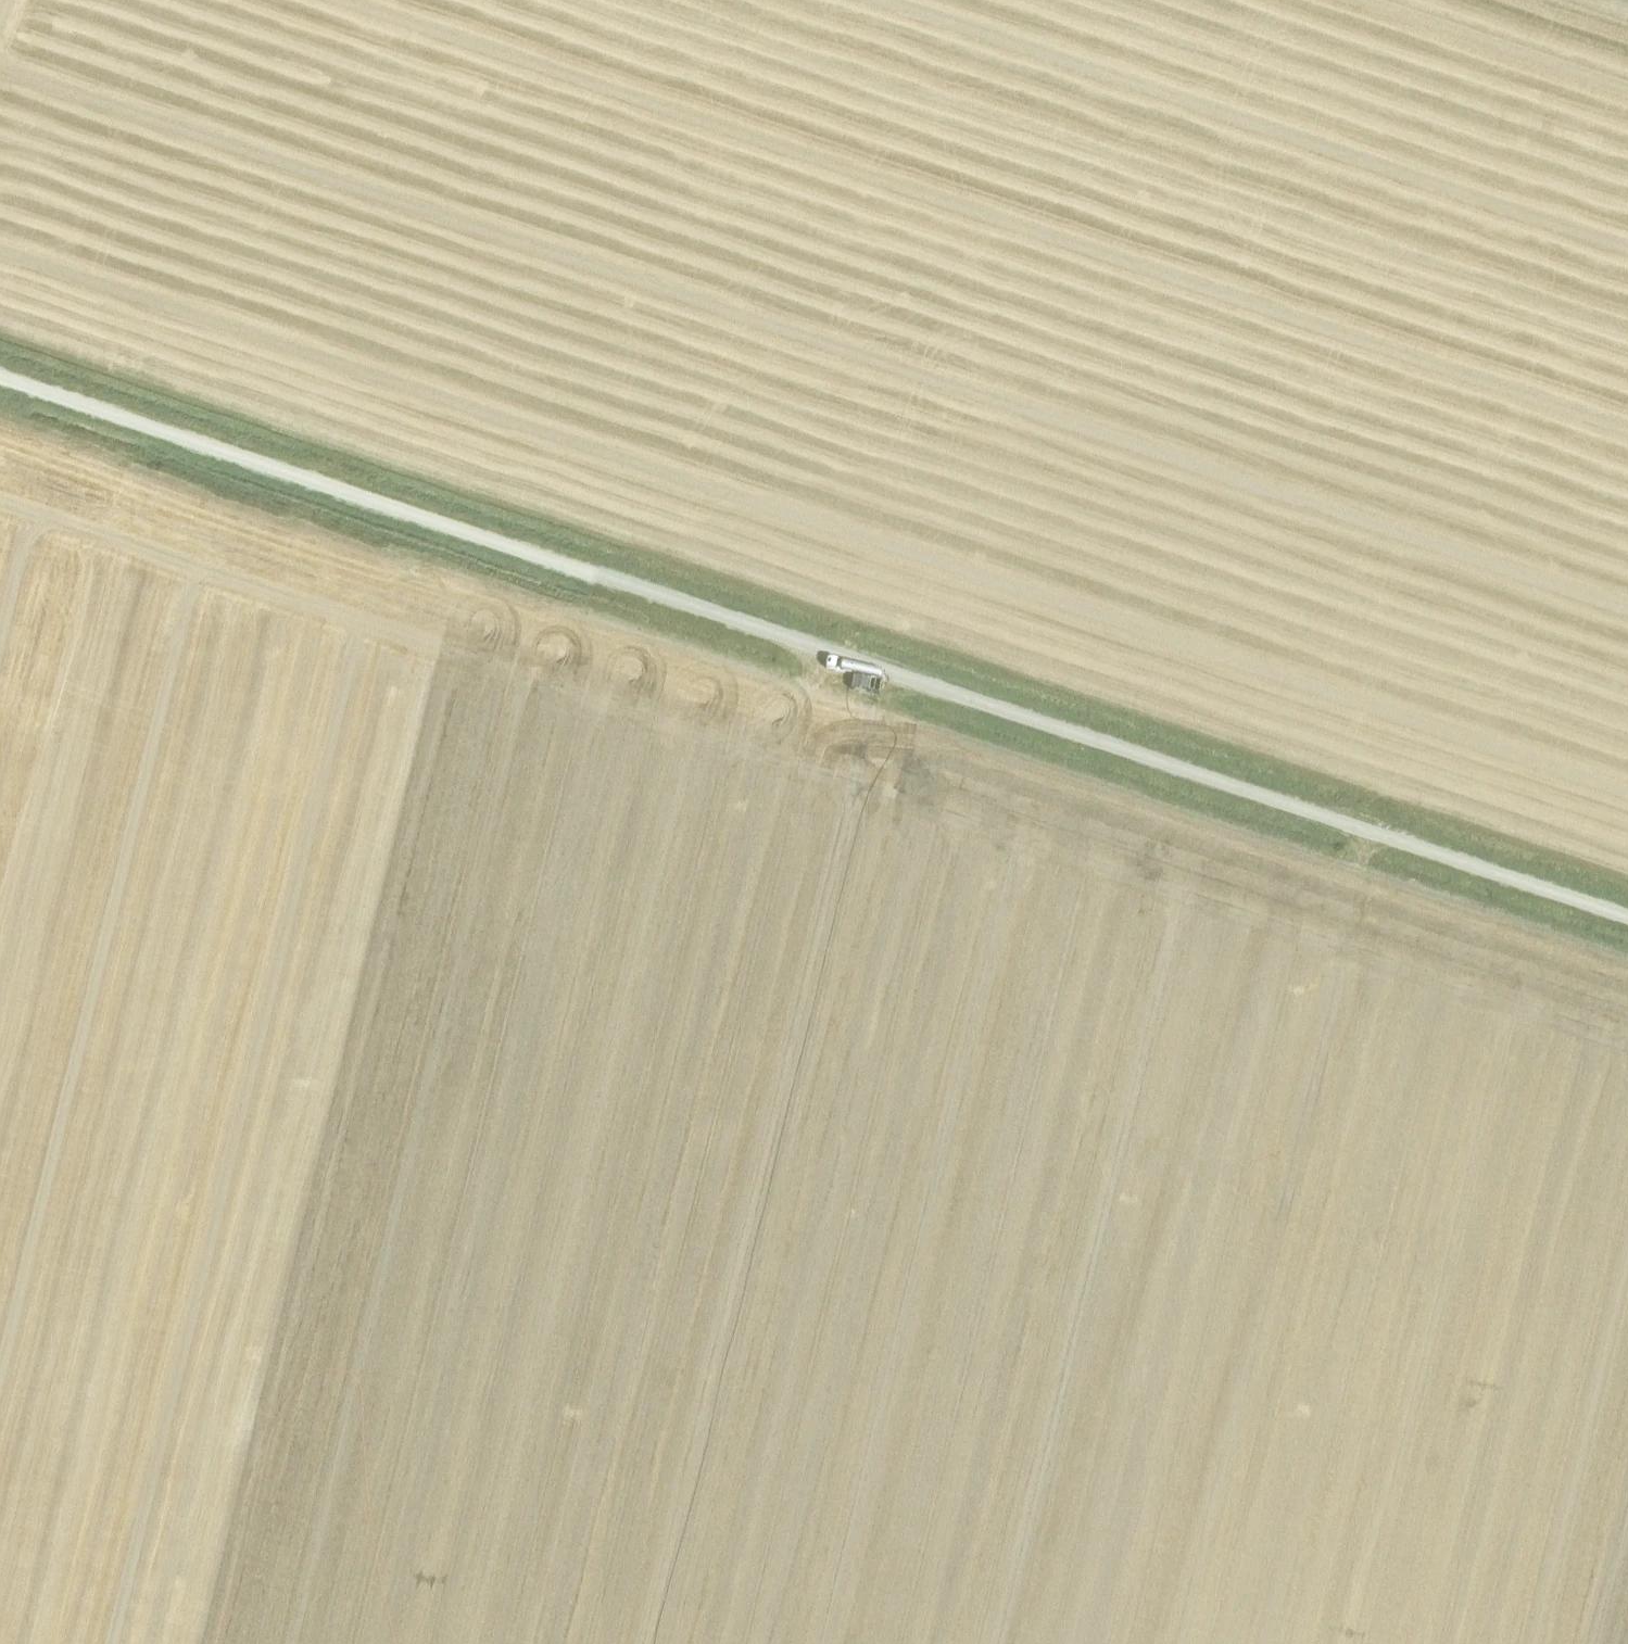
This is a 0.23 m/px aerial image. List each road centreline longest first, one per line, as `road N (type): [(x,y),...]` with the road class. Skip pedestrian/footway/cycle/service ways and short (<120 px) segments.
road 1 (unclassified): [(1627,916),(0,375)]

